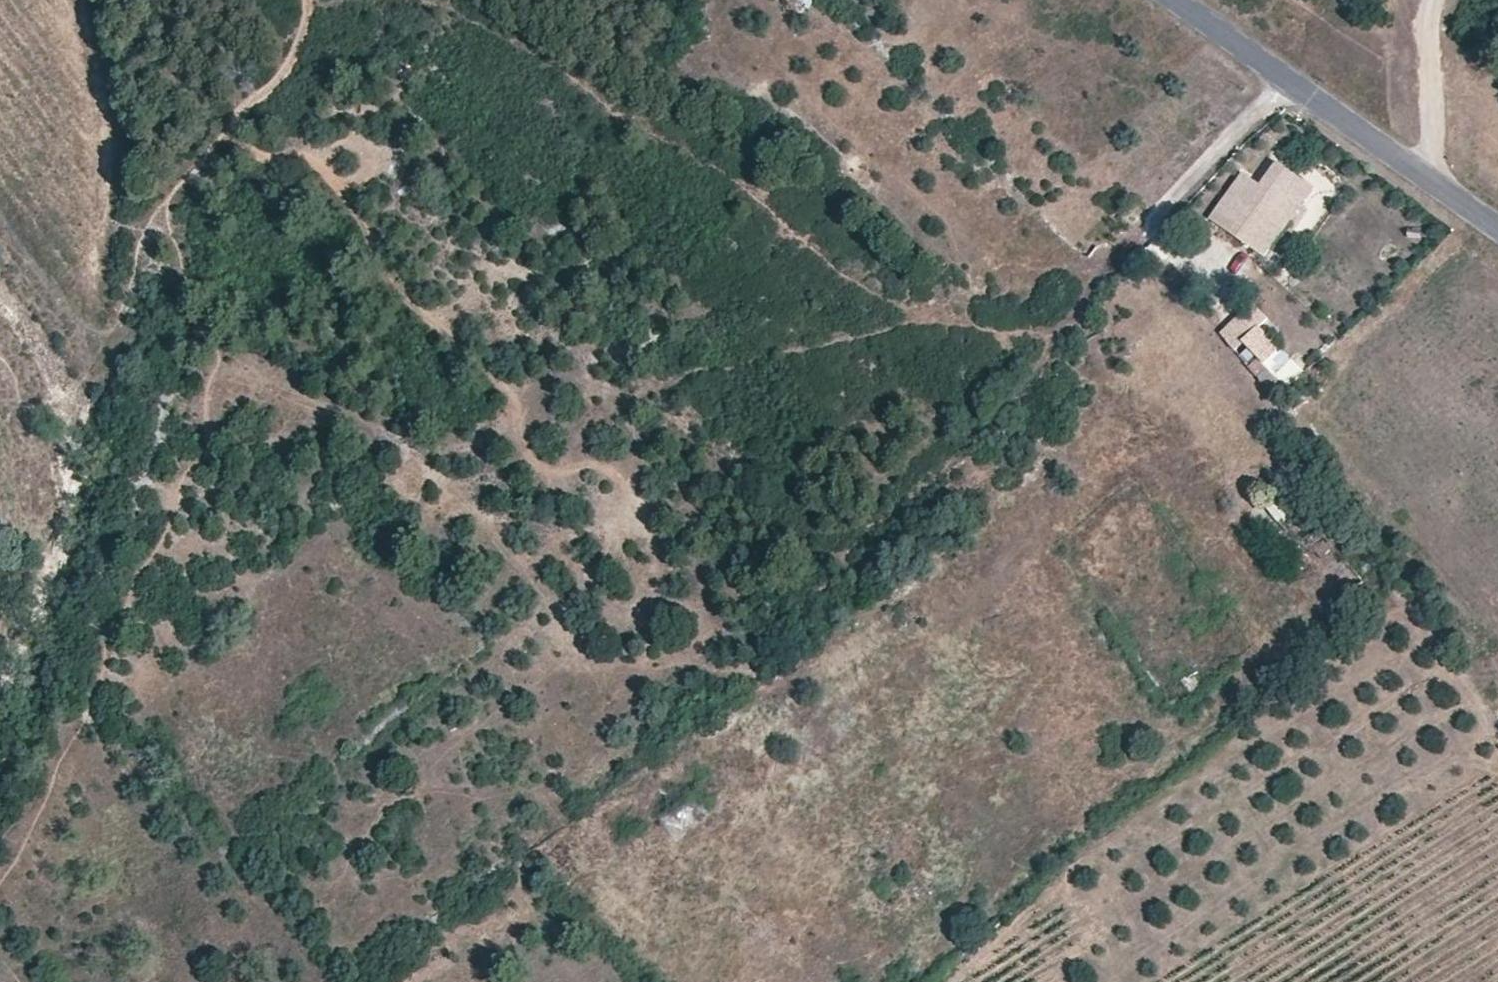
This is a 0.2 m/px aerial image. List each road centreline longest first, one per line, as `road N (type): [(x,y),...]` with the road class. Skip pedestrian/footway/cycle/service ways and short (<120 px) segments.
road 1 (tertiary): [(1171,0),(1497,231)]
road 2 (track): [(1435,0),(1429,8),(1433,185)]

